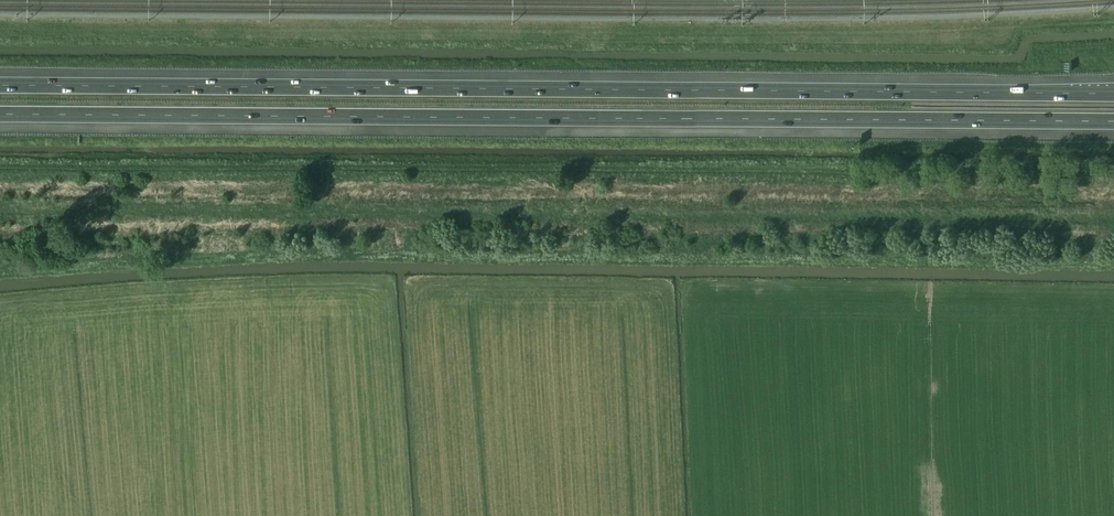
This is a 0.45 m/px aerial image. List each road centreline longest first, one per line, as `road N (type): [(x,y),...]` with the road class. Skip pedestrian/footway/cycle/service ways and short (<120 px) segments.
road 1 (motorway): [(1113,93),(0,85)]
road 2 (motorway): [(0,114),(1113,121)]

